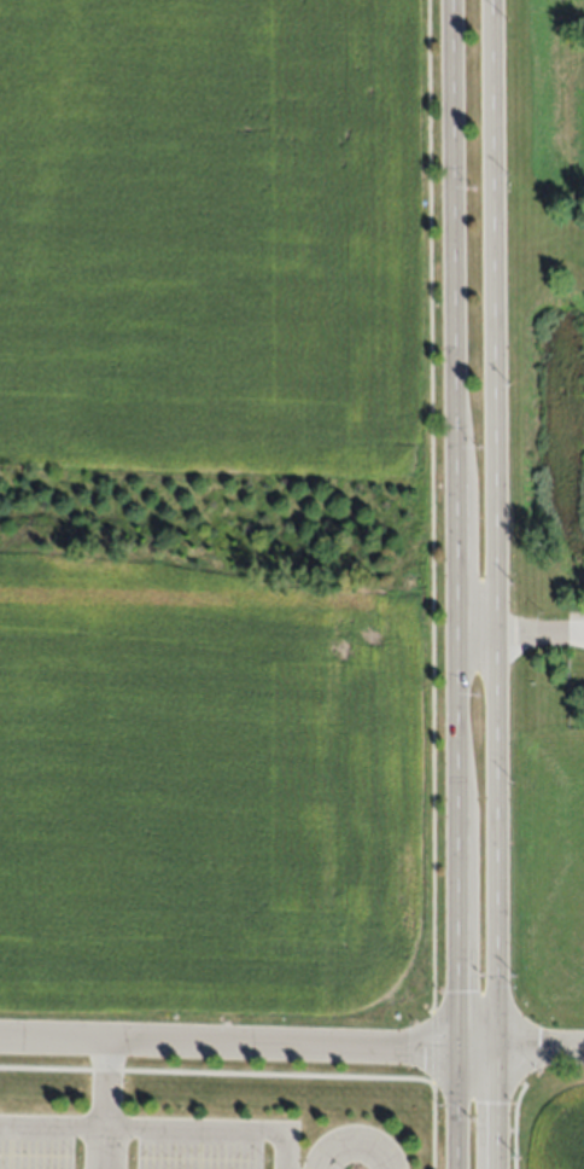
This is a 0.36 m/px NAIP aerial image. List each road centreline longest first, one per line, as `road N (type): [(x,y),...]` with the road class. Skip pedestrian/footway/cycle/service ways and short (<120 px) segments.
road 1 (secondary): [(494,1168),(489,0)]
road 2 (secondary): [(451,0),(455,1168)]
road 3 (residential): [(0,1035),(583,1046)]

